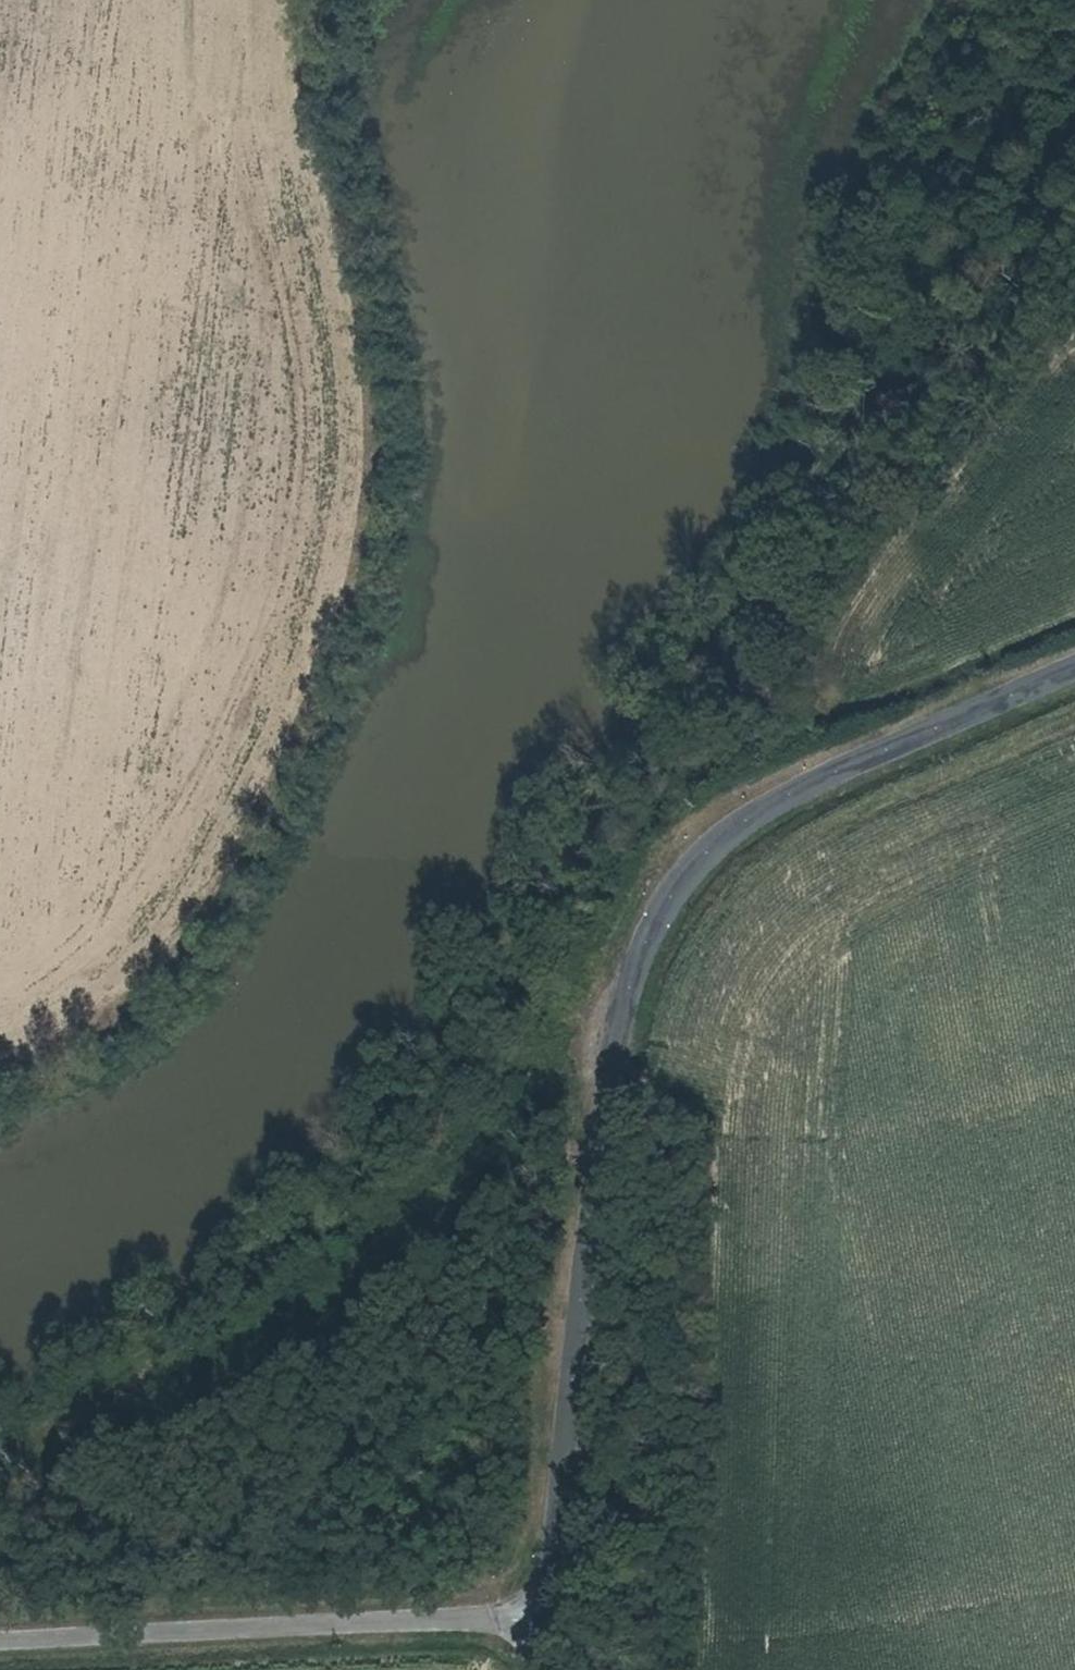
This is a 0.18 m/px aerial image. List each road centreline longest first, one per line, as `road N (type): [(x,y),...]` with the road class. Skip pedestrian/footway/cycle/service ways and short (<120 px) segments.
road 1 (tertiary): [(1074,673),(806,790),(733,840),(662,923),(621,1050),(542,1617)]
road 2 (unclassified): [(542,1617),(0,1638)]

